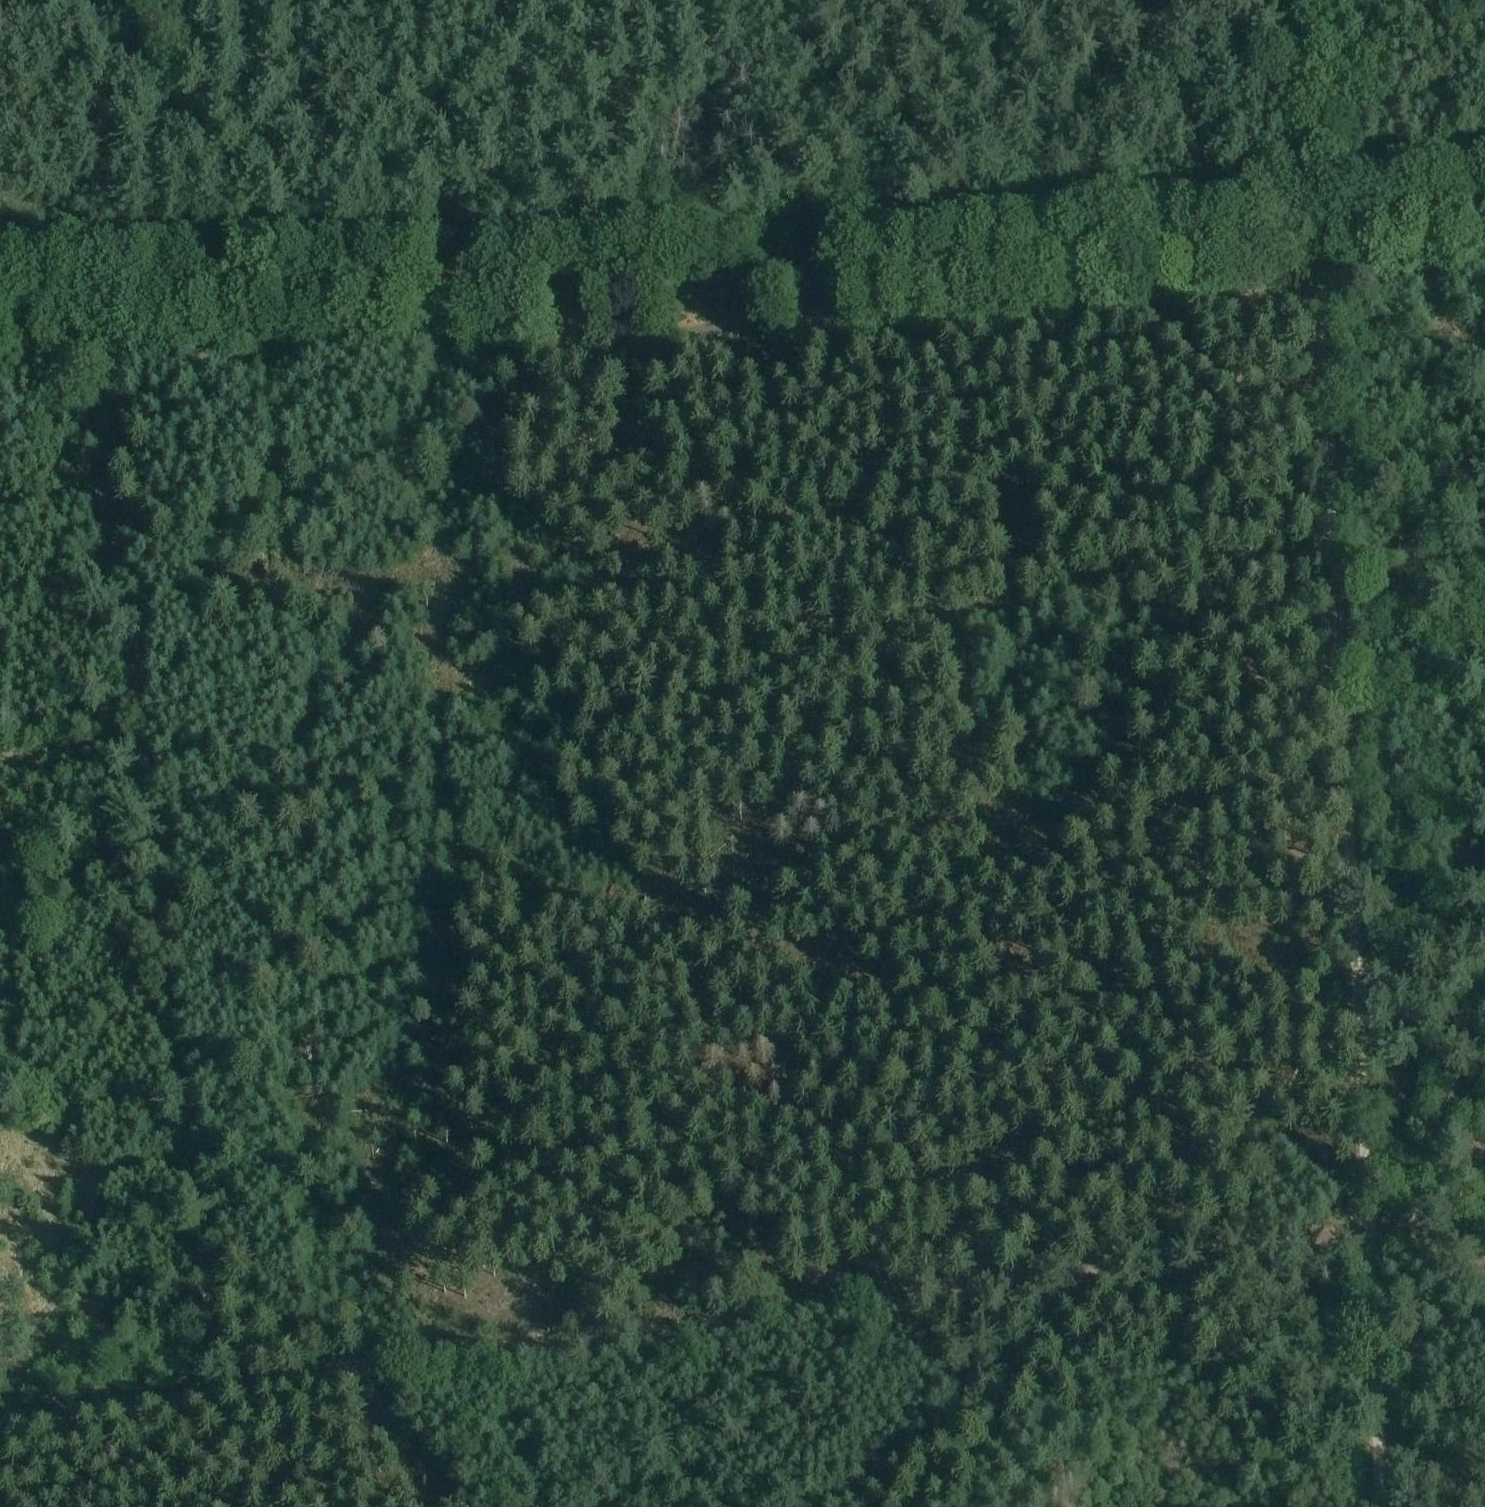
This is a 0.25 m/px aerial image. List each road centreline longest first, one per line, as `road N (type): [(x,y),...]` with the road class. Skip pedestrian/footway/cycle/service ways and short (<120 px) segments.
road 1 (tertiary): [(0,309),(836,281),(1484,221)]
road 2 (track): [(1369,1227),(0,1426)]
road 3 (track): [(1324,325),(1369,1227)]
road 4 (track): [(1287,0),(1324,325)]
road 5 (track): [(1369,1227),(1379,1506)]
road 6 (track): [(1484,18),(1293,56)]
road 7 (track): [(1484,1260),(1369,1227)]

